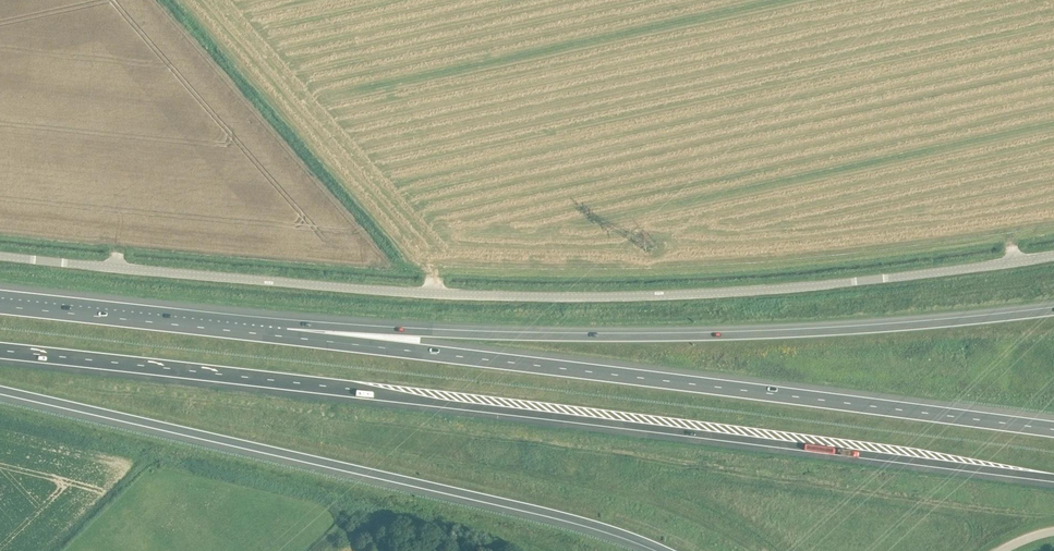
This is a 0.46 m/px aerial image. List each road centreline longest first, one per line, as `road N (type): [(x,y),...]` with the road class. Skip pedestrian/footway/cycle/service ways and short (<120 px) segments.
road 1 (motorway): [(0,351),(1053,478)]
road 2 (unclassified): [(1053,254),(789,288),(531,297),(0,255)]
road 3 (motorway): [(1053,429),(286,337)]
road 4 (motorway): [(1053,310),(825,333),(608,338),(340,327),(286,337)]
road 5 (motorway): [(0,389),(532,509),(664,550)]
road 6 (motorway): [(286,337),(0,306)]

